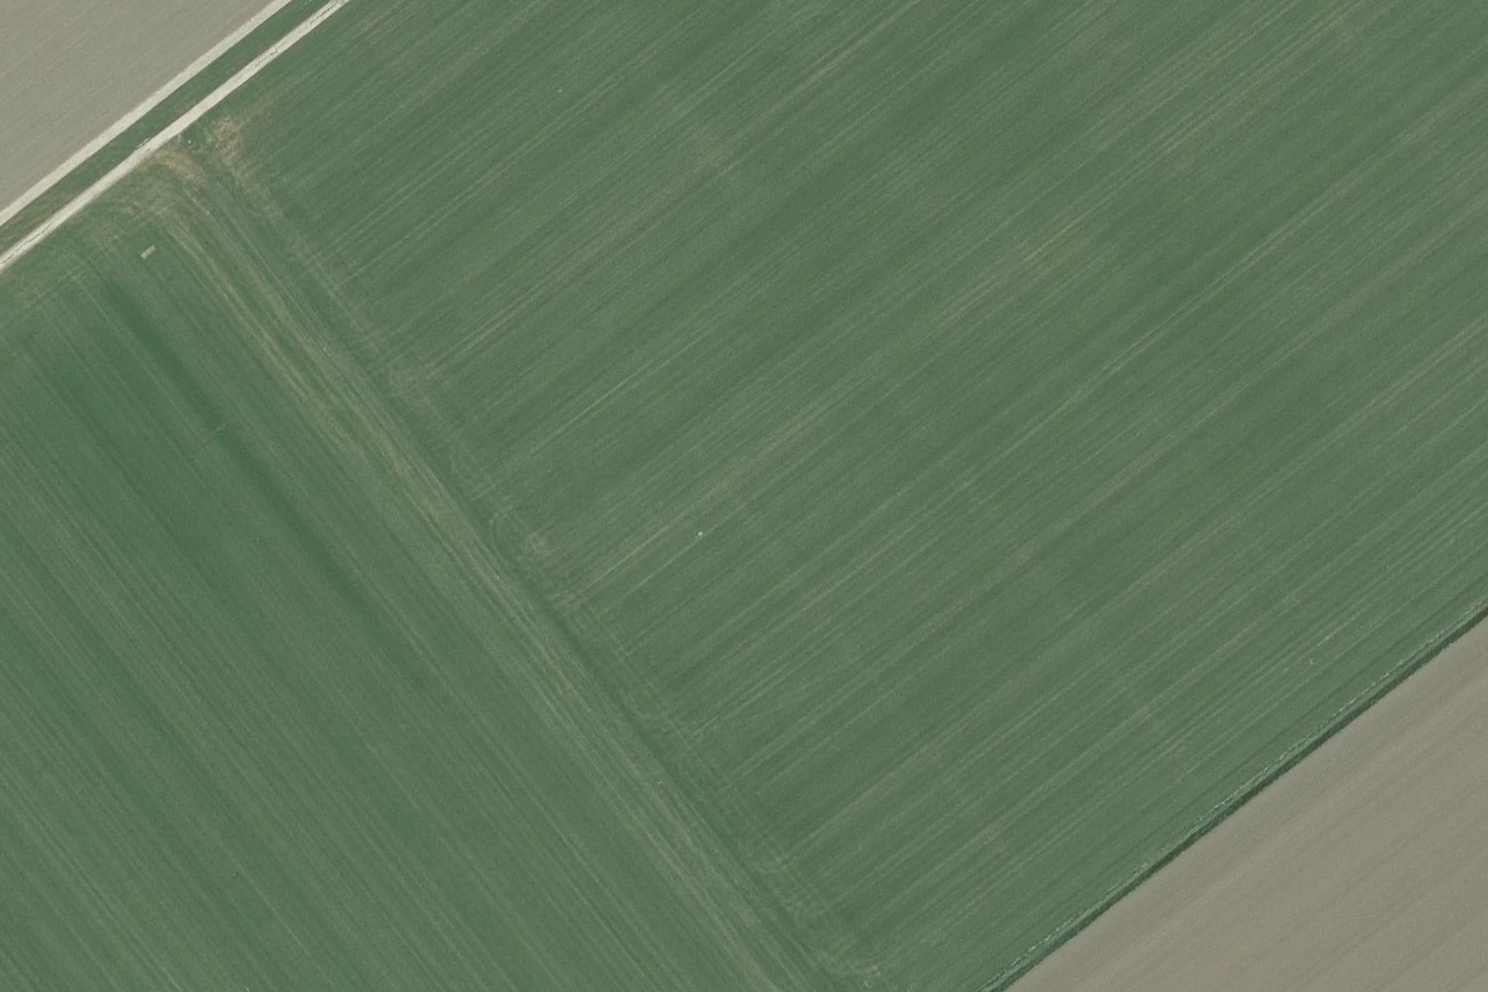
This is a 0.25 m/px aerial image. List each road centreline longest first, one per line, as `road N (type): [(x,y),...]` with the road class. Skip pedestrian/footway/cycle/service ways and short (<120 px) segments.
road 1 (track): [(286,0),(0,221)]

